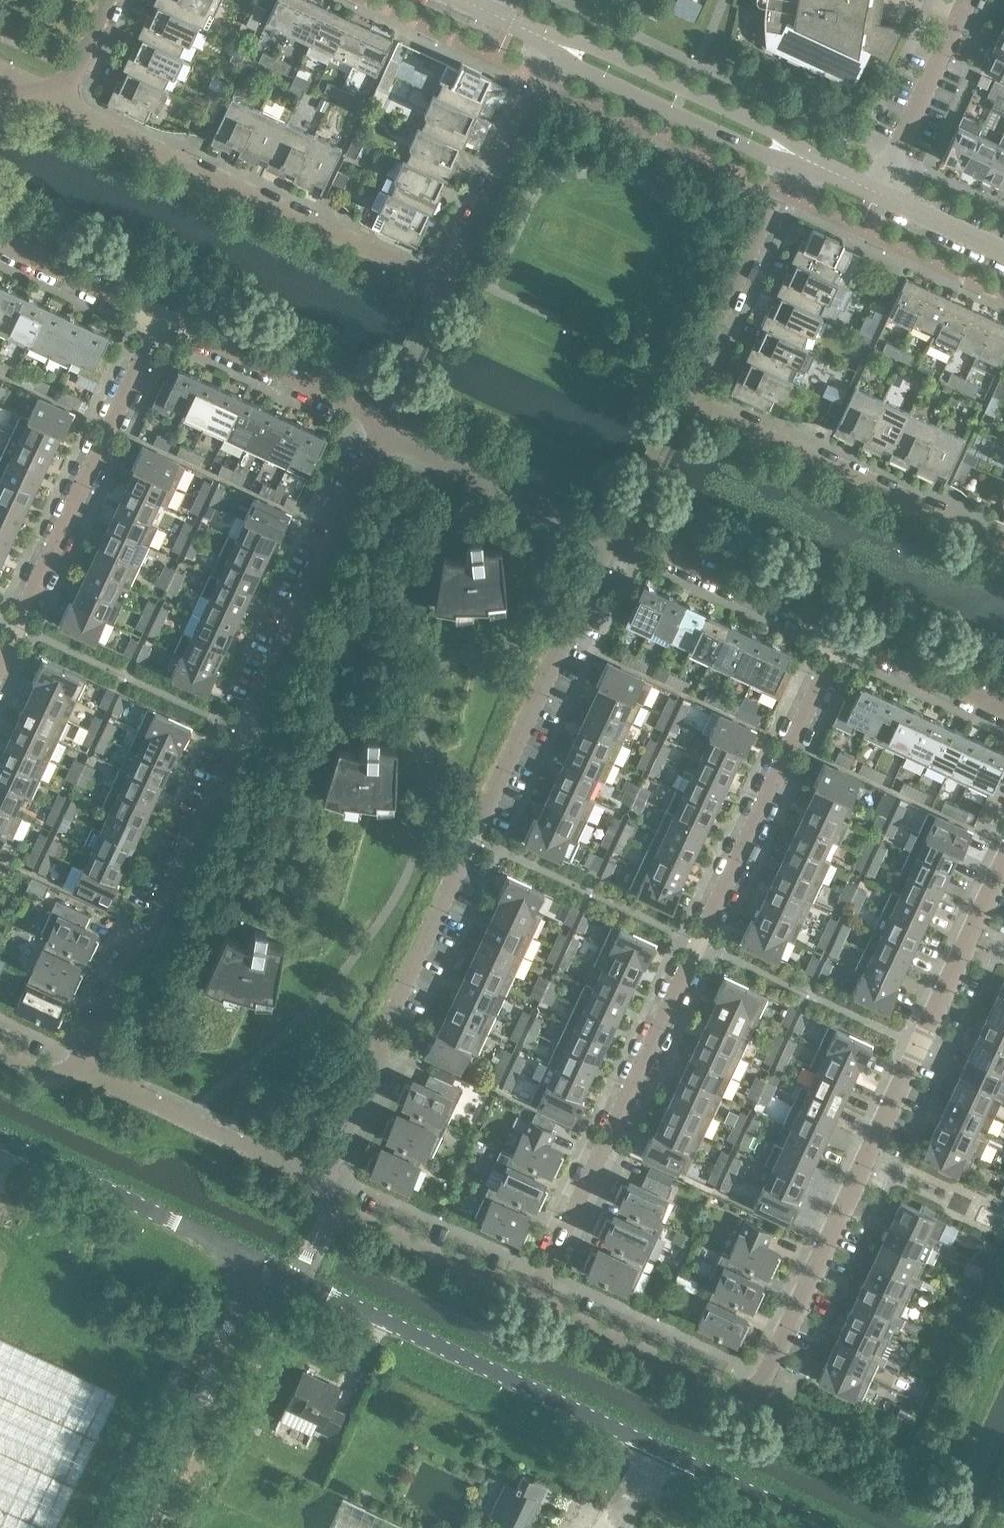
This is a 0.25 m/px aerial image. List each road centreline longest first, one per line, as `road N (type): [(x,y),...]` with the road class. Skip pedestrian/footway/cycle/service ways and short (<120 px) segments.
road 1 (residential): [(535,1301),(843,634)]
road 2 (residential): [(330,1197),(384,1042),(616,542)]
road 3 (residential): [(80,1071),(381,430)]
road 4 (residential): [(558,44),(448,282),(63,104)]
road 5 (tertiary): [(831,1527),(263,1266)]
road 6 (residential): [(1003,541),(687,388),(799,152)]
road 7 (residential): [(760,1389),(1003,865)]
road 8 (residential): [(0,667),(158,317)]
road 9 (tertiary): [(263,1266),(0,1141)]
road 10 (tertiary): [(141,1527),(263,1266)]
road 11 (residential): [(330,1197),(303,1171),(80,1071)]
road 12 (residential): [(558,44),(581,67),(769,153),(799,152)]
road 13 (residential): [(799,152),(780,131),(589,44),(558,44)]
road 14 (residential): [(616,542),(381,430)]
road 15 (residential): [(381,430),(372,416),(158,317)]
road 16 (residential): [(843,634),(644,543),(616,542)]
road 17 (residential): [(760,1389),(733,1387),(535,1301)]
road 18 (residential): [(535,1301),(354,1219),(330,1197)]
road 19 (residential): [(880,194),(970,0)]
road 20 (residential): [(1003,708),(843,634)]
road 21 (residential): [(158,317),(0,241)]
road 22 (residential): [(1003,252),(880,194)]

